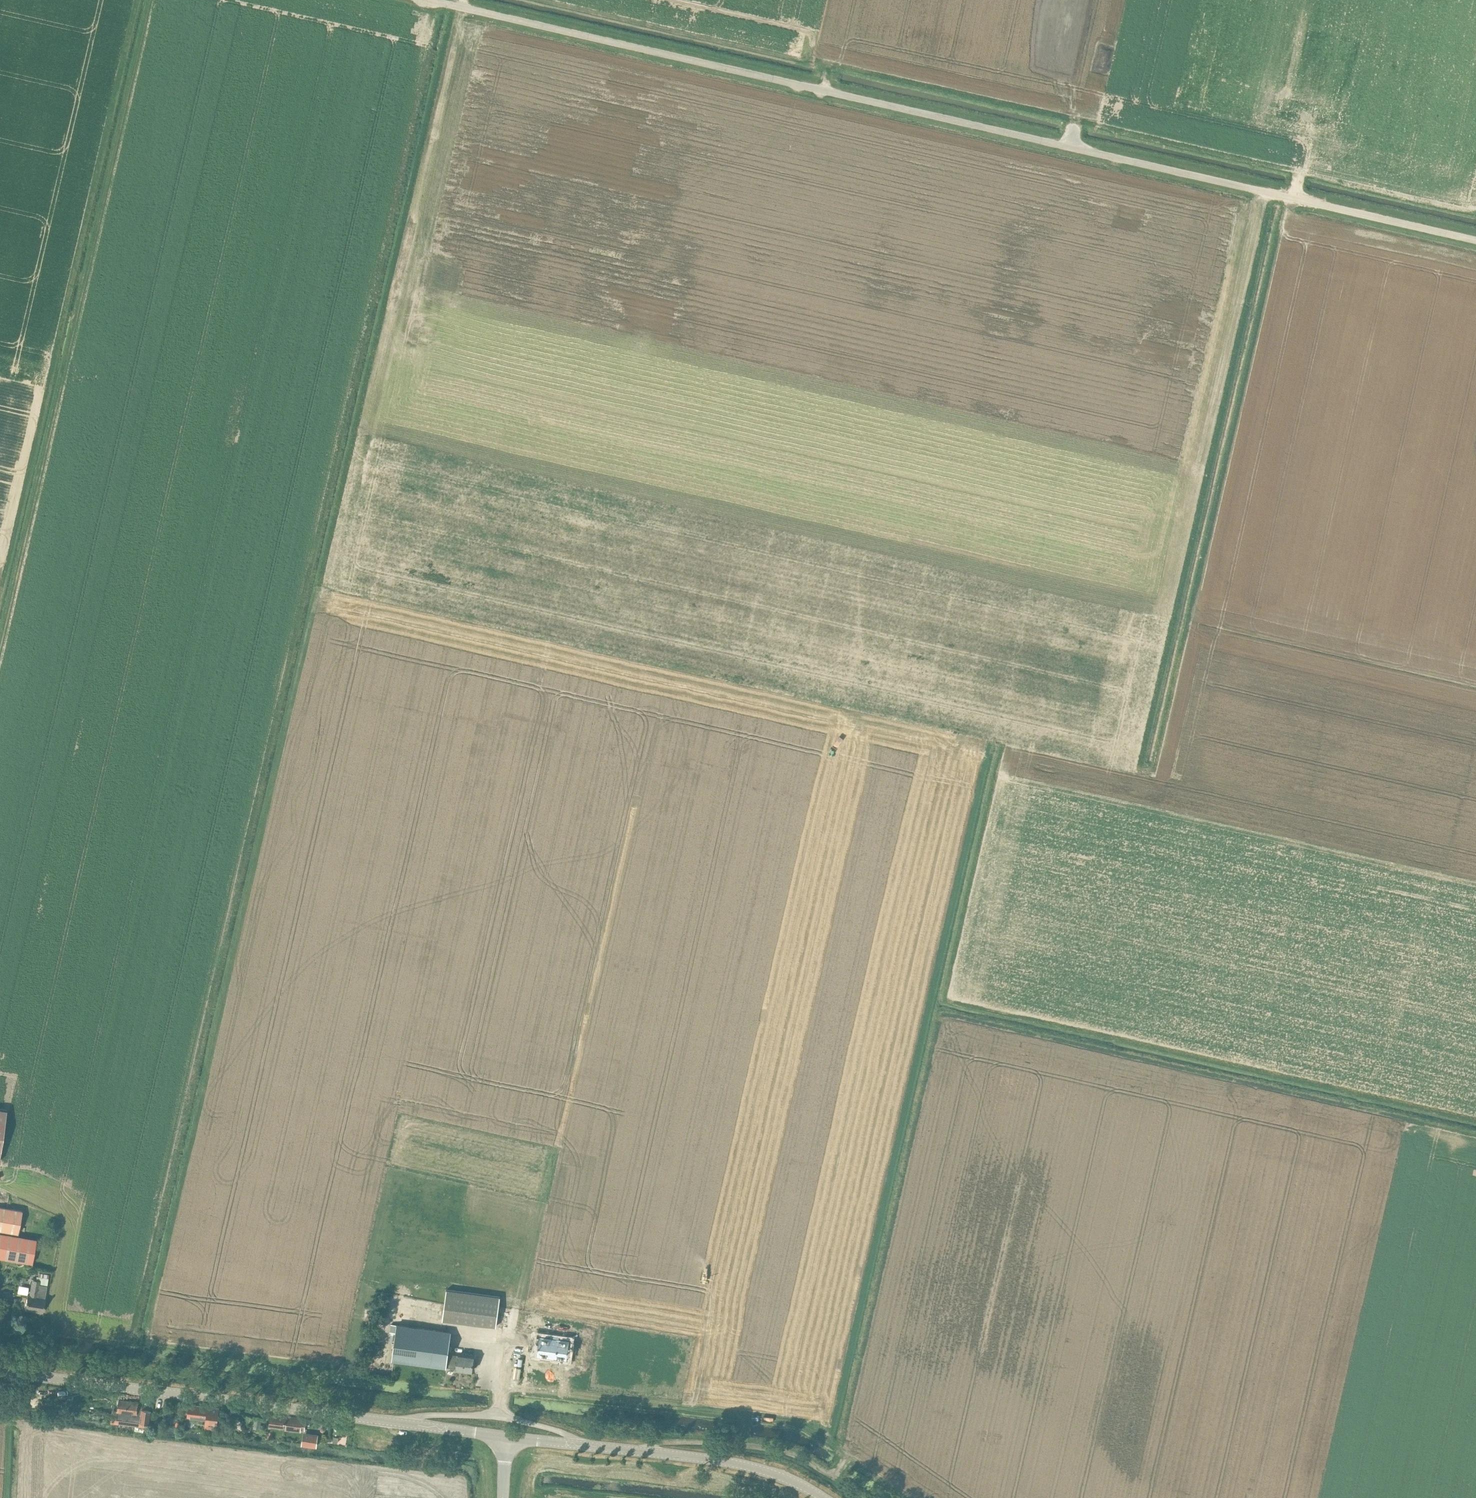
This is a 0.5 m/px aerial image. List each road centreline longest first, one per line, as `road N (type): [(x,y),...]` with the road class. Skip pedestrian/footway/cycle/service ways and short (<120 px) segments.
road 1 (unclassified): [(1475,240),(430,0)]
road 2 (secondary): [(506,1436),(0,1371)]
road 3 (track): [(0,1421),(462,1479)]
road 4 (secondary): [(823,1497),(734,1463),(506,1436)]

